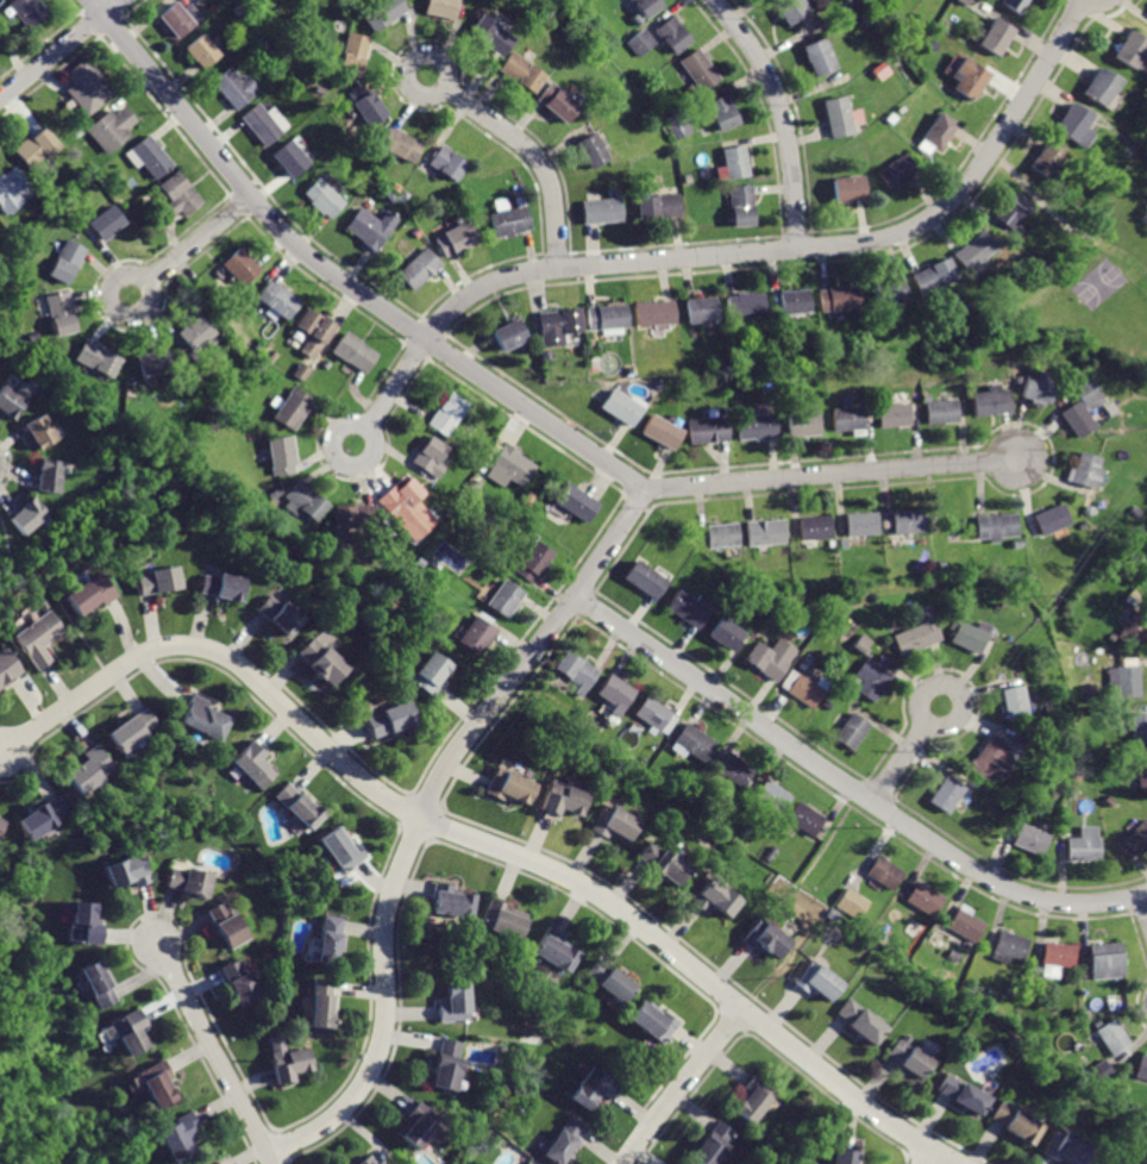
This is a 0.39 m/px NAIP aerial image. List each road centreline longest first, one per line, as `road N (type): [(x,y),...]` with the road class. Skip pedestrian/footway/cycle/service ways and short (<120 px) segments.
road 1 (residential): [(958,1163),(880,1118),(598,896),(368,786),(224,653),(194,645),(158,649),(4,753)]
road 2 (residential): [(89,0),(309,259),(645,487),(1023,459)]
road 3 (residential): [(1081,0),(965,188),(917,225),(875,242),(559,268),(497,281),(437,326),(357,440)]
road 4 (residential): [(645,487),(449,763),(422,818),(389,909),(387,1019),(371,1075),(341,1114),(269,1154)]
road 5 (residential): [(575,595),(1011,891),(1088,903),(1146,892)]
road 6 (residential): [(712,0),(761,70),(785,125),(797,249)]
road 7 (residential): [(559,268),(552,194),(537,161),(426,71)]
road 8 (residential): [(157,945),(272,1163)]
road 9 (residential): [(741,1009),(622,1163)]
road 10 (residential): [(250,196),(130,298)]
road 11 (residential): [(0,97),(121,0)]

